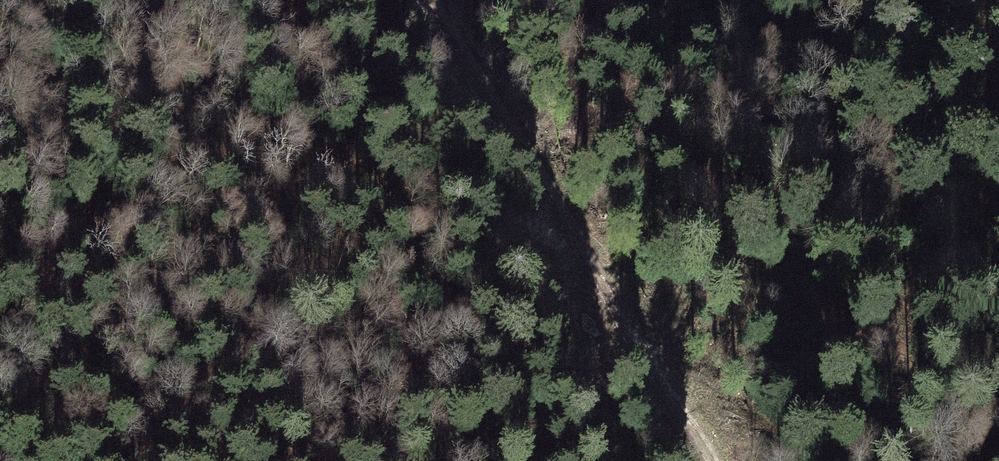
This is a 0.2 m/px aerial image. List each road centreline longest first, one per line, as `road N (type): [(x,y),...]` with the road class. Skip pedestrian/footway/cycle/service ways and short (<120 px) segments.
road 1 (track): [(168,0),(311,184),(587,460)]
road 2 (track): [(435,0),(514,113),(686,409),(705,460)]

